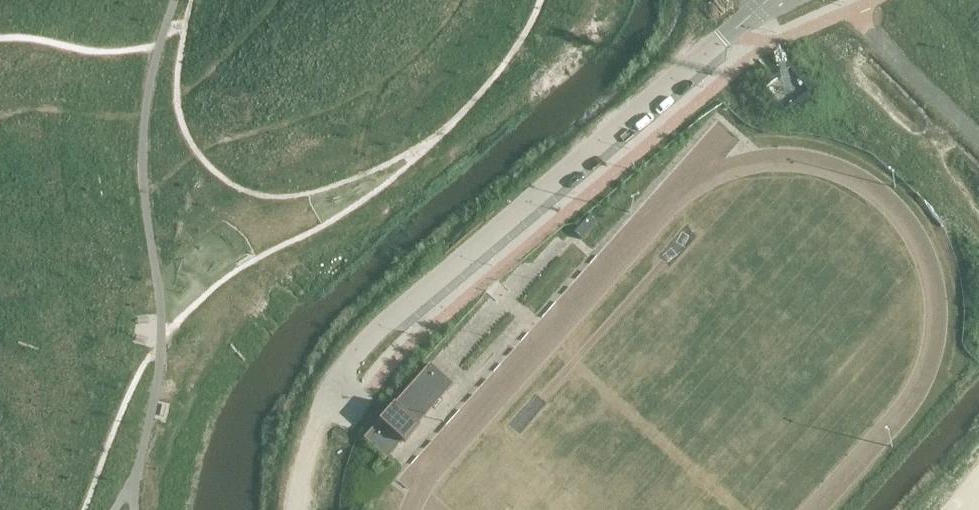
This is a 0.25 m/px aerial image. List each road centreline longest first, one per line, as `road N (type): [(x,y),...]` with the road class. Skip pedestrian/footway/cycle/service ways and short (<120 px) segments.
road 1 (unclassified): [(297,509),(326,407),(388,320),(768,0)]

